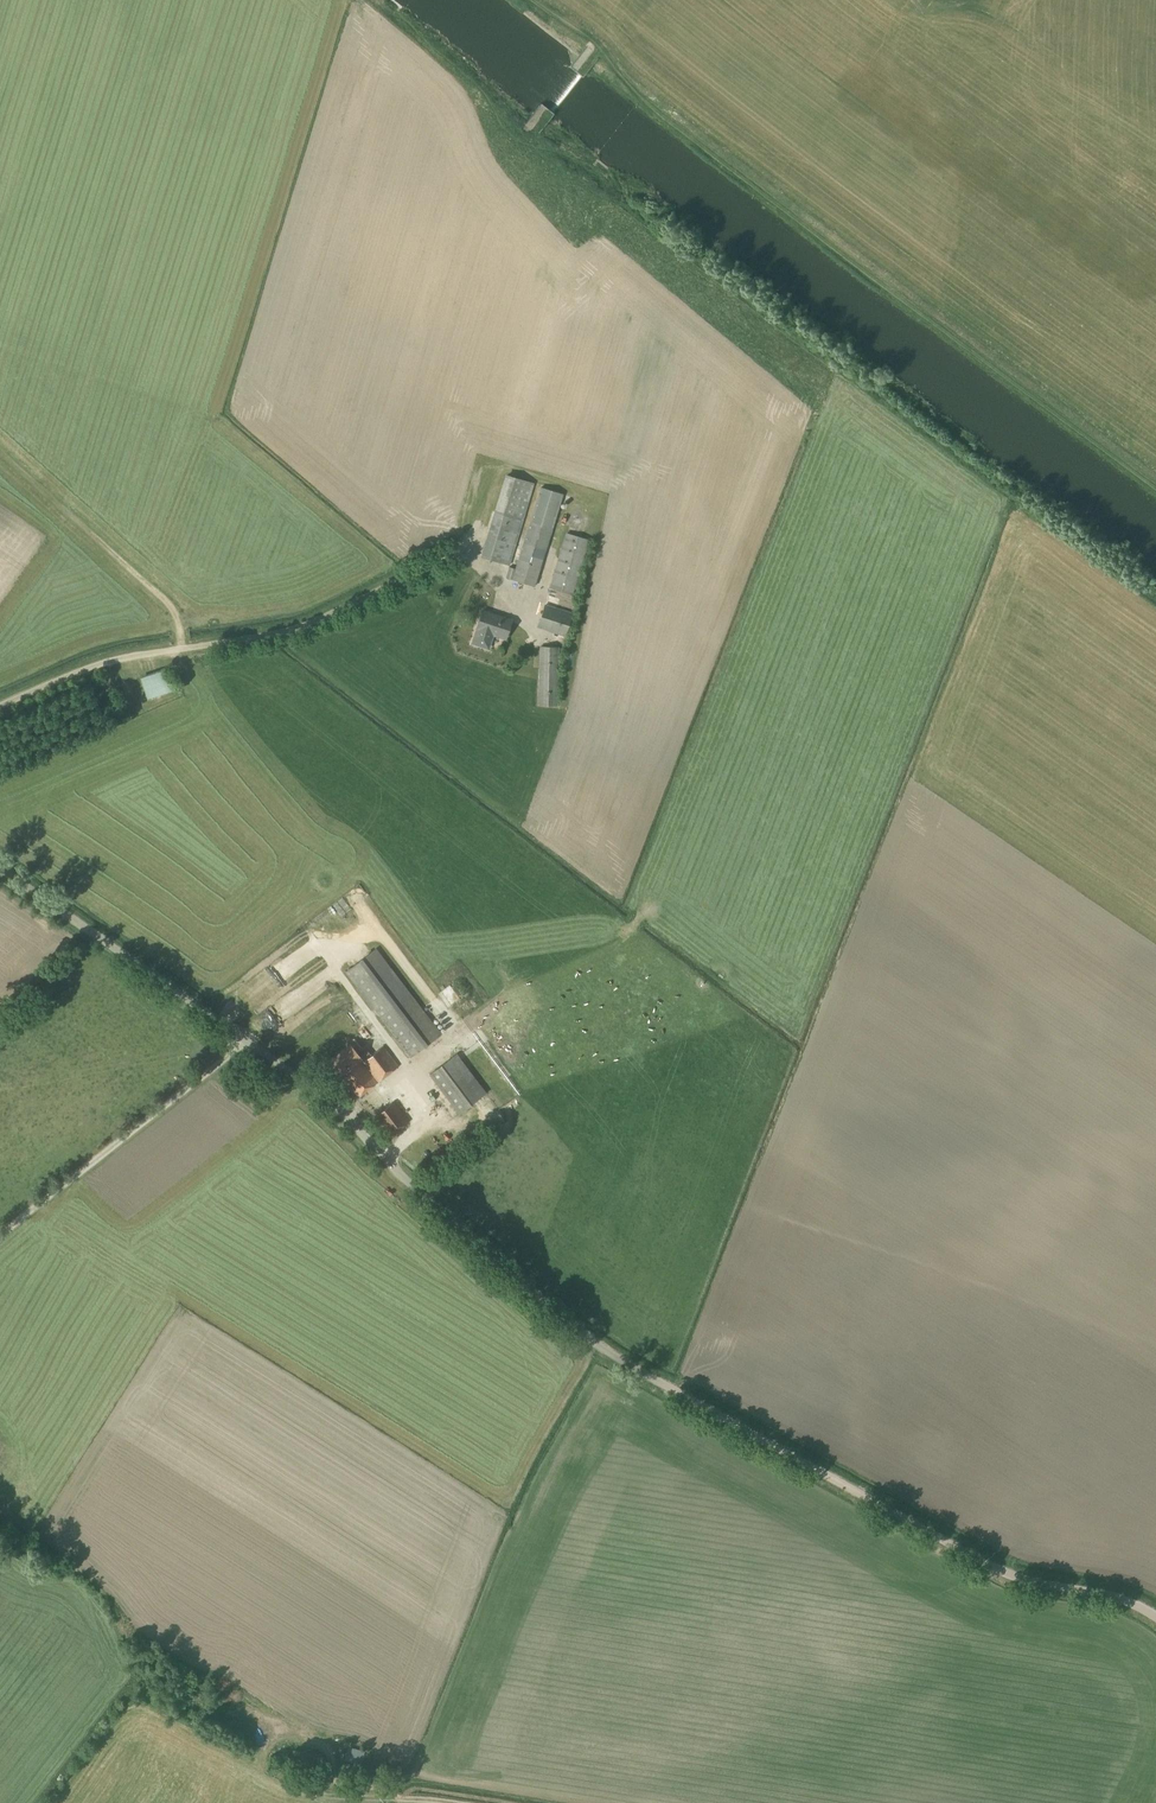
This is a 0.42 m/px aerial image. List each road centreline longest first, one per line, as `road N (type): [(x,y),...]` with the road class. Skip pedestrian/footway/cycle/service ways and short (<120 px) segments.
road 1 (unclassified): [(1155,1617),(1113,1597),(1004,1574),(636,1369),(498,1265),(300,1081),(0,866)]
road 2 (track): [(530,0),(595,44),(627,89),(678,129),(1155,488)]

